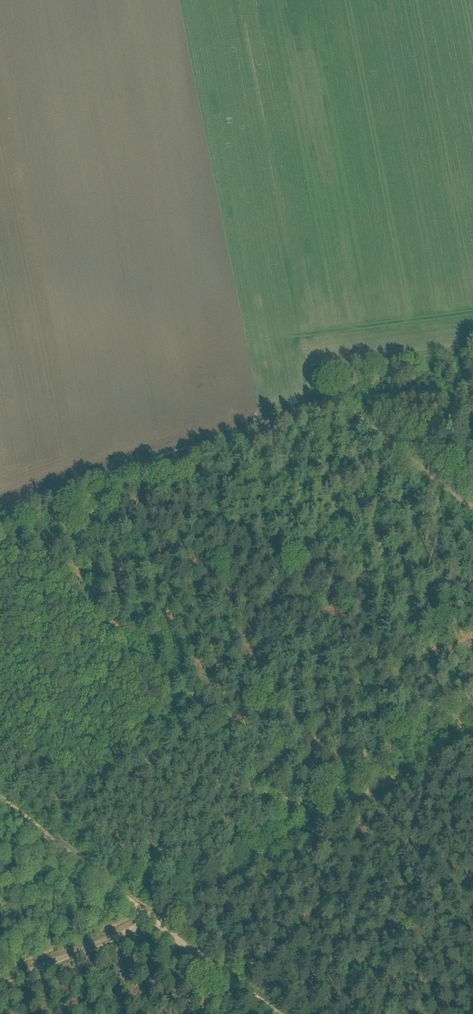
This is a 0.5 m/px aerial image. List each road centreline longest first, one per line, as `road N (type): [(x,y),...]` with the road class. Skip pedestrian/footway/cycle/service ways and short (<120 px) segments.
road 1 (track): [(472,740),(154,920)]
road 2 (track): [(55,496),(297,417),(325,394)]
road 3 (track): [(154,920),(0,799)]
road 4 (track): [(0,981),(154,920)]
road 5 (track): [(325,394),(337,368),(472,351)]
road 6 (track): [(274,1013),(154,920)]
road 7 (track): [(325,394),(422,472)]

